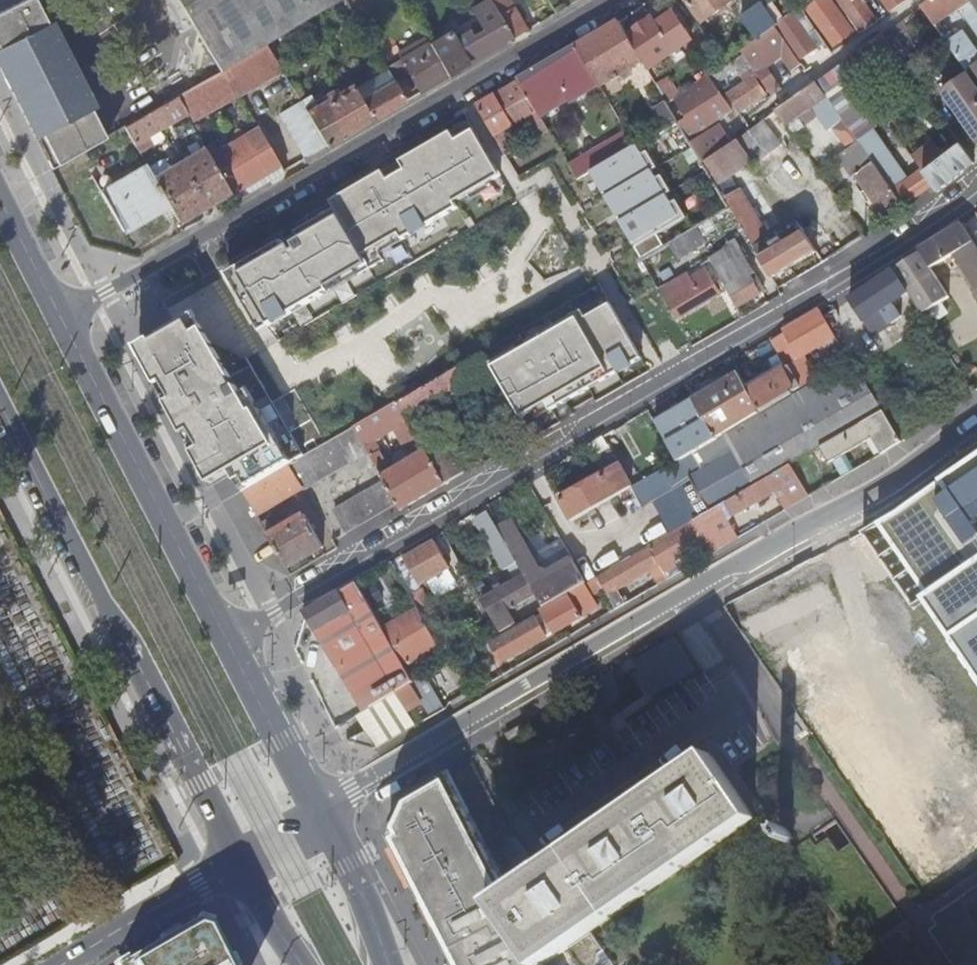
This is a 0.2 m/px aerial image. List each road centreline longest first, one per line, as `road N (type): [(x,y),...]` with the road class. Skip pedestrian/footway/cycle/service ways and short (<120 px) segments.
road 1 (residential): [(976,188),(225,636)]
road 2 (residential): [(976,428),(360,781),(320,815)]
road 3 (residential): [(62,319),(615,0)]
road 4 (primary): [(0,397),(239,863)]
road 5 (primary): [(225,636),(62,319)]
road 6 (primary): [(320,815),(225,636)]
road 7 (residential): [(65,964),(239,863)]
road 8 (primary): [(390,964),(320,815)]
road 9 (primary): [(62,319),(0,199)]

